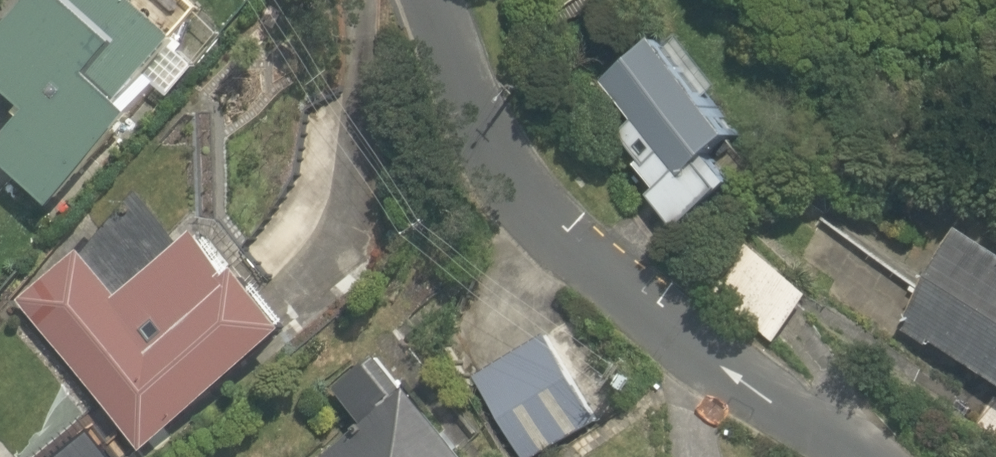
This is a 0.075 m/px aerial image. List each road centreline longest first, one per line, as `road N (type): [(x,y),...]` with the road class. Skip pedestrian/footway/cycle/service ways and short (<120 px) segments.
road 1 (residential): [(870,456),(806,420),(520,204),(434,0)]

